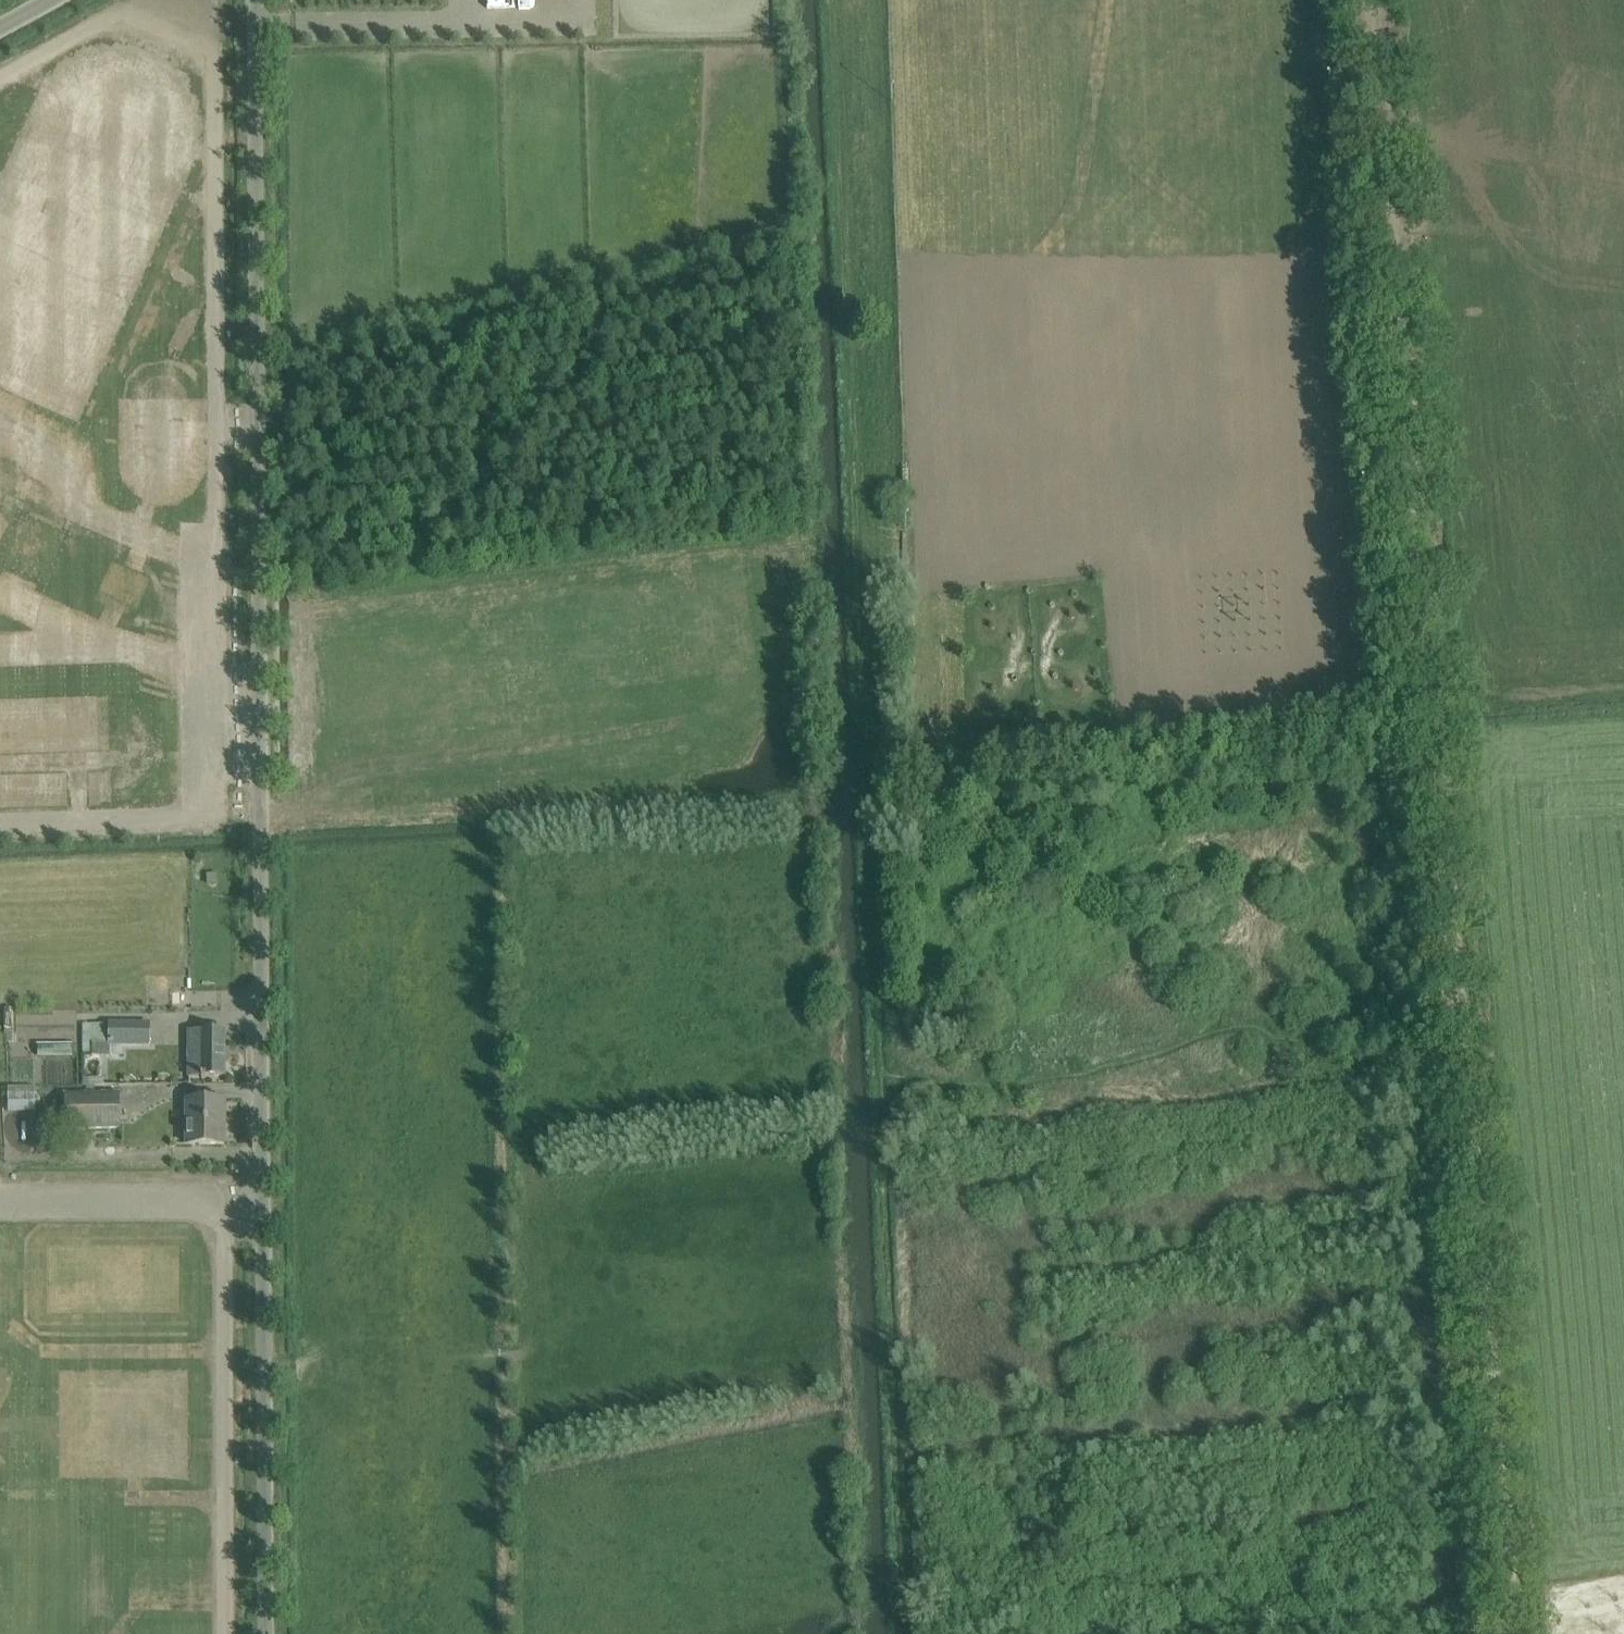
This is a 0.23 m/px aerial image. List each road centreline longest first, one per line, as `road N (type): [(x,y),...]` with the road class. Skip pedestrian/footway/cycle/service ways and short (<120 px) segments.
road 1 (track): [(1359,0),(1513,1633)]
road 2 (unclassified): [(266,1633),(252,0)]

